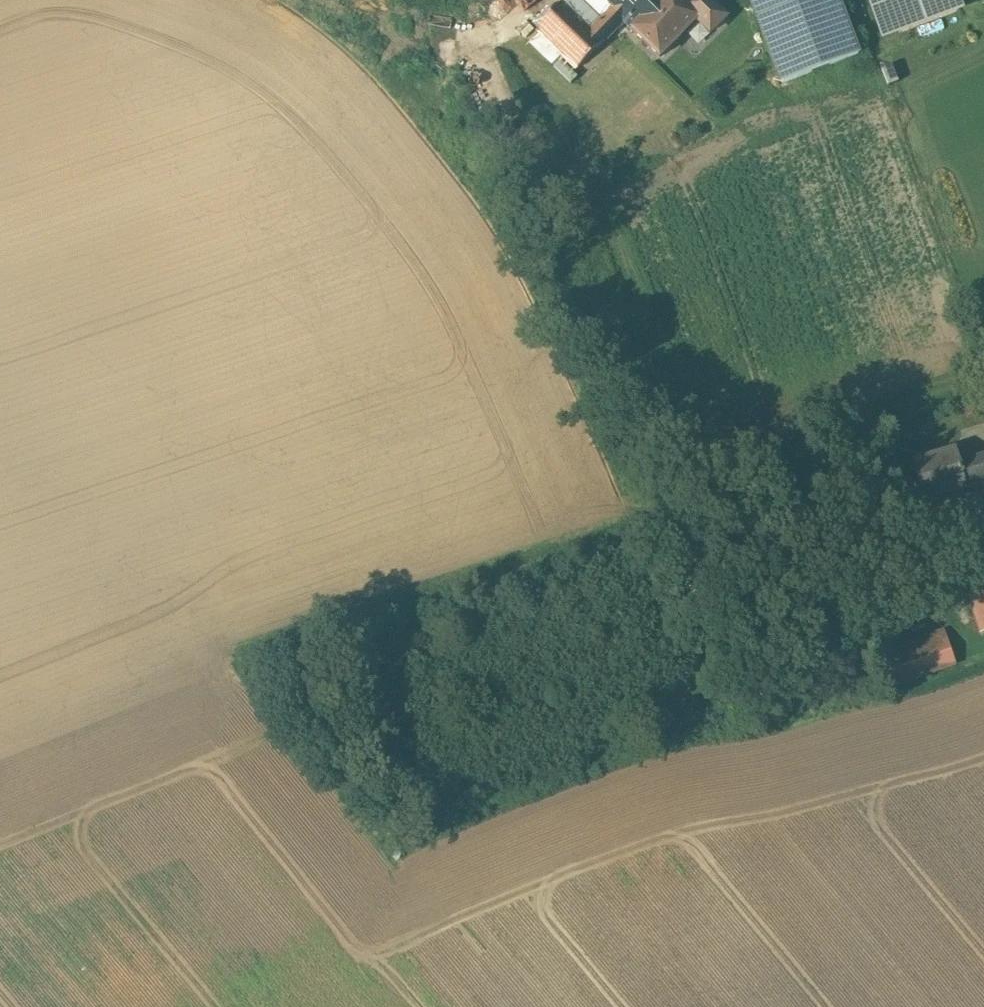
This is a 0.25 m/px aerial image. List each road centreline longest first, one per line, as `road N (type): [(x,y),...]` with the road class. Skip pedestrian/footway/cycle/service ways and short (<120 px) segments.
road 1 (track): [(199,679),(983,370)]

